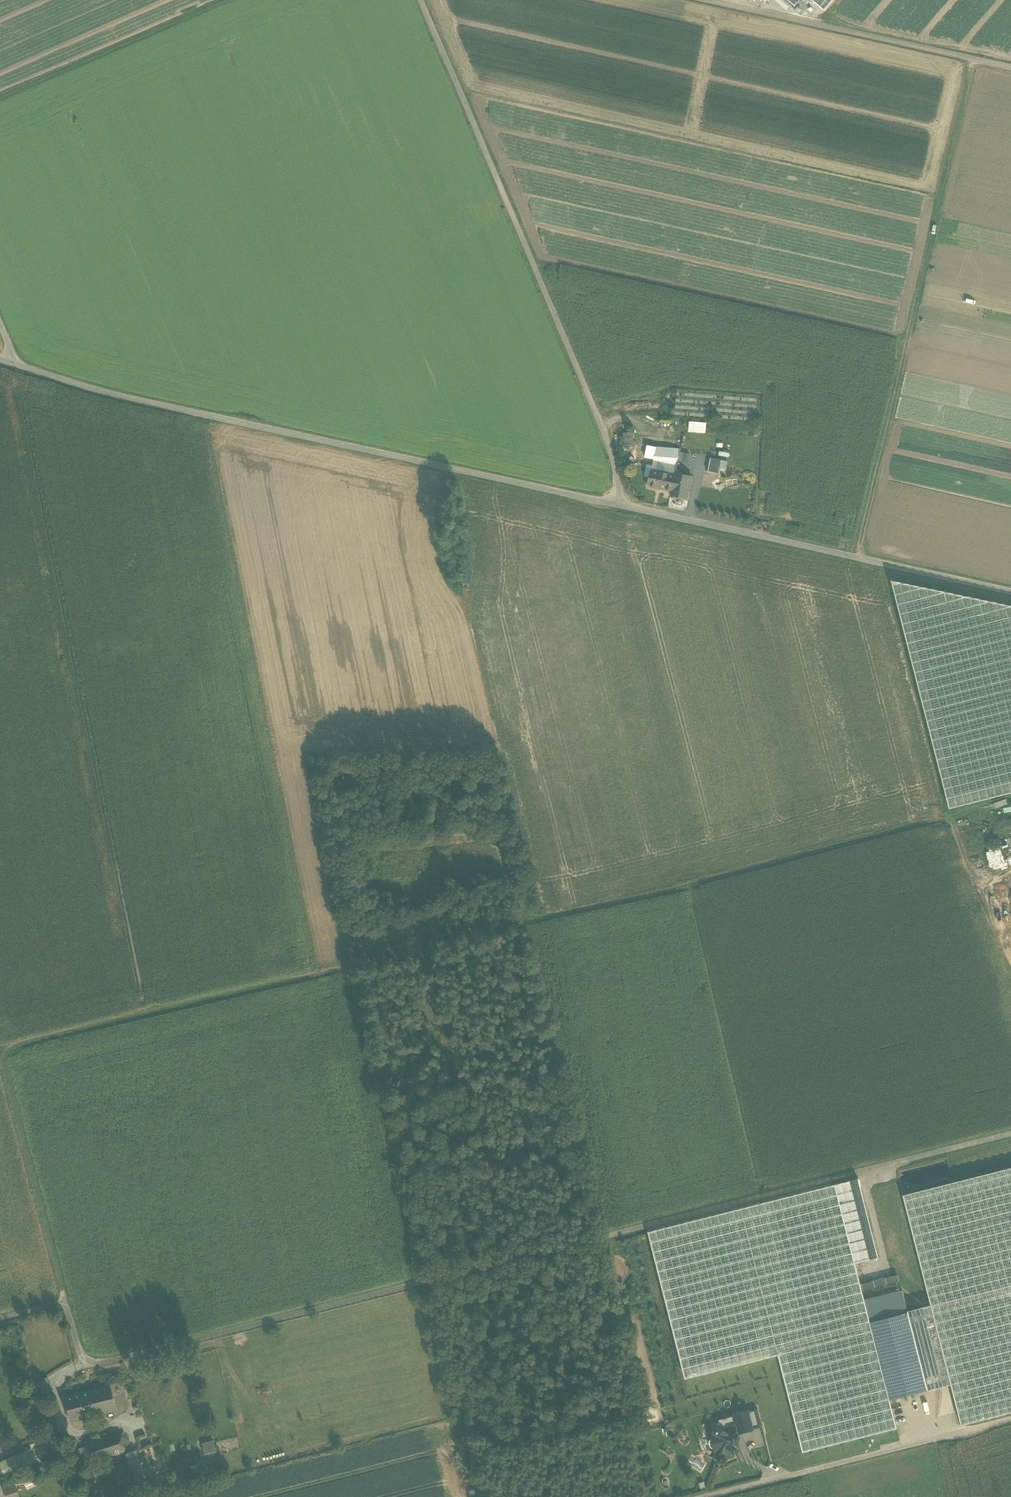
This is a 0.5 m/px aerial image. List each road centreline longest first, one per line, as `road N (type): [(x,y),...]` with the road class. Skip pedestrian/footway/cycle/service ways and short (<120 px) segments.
road 1 (unclassified): [(1010,1134),(82,1368),(65,1302),(0,1319)]
road 2 (unclassified): [(0,360),(106,393),(618,506)]
road 3 (track): [(618,506),(610,445),(420,0)]
road 4 (unclassified): [(1010,593),(618,506)]
road 5 (track): [(702,0),(1010,68)]
road 6 (unclassified): [(707,1496),(1010,1420)]

